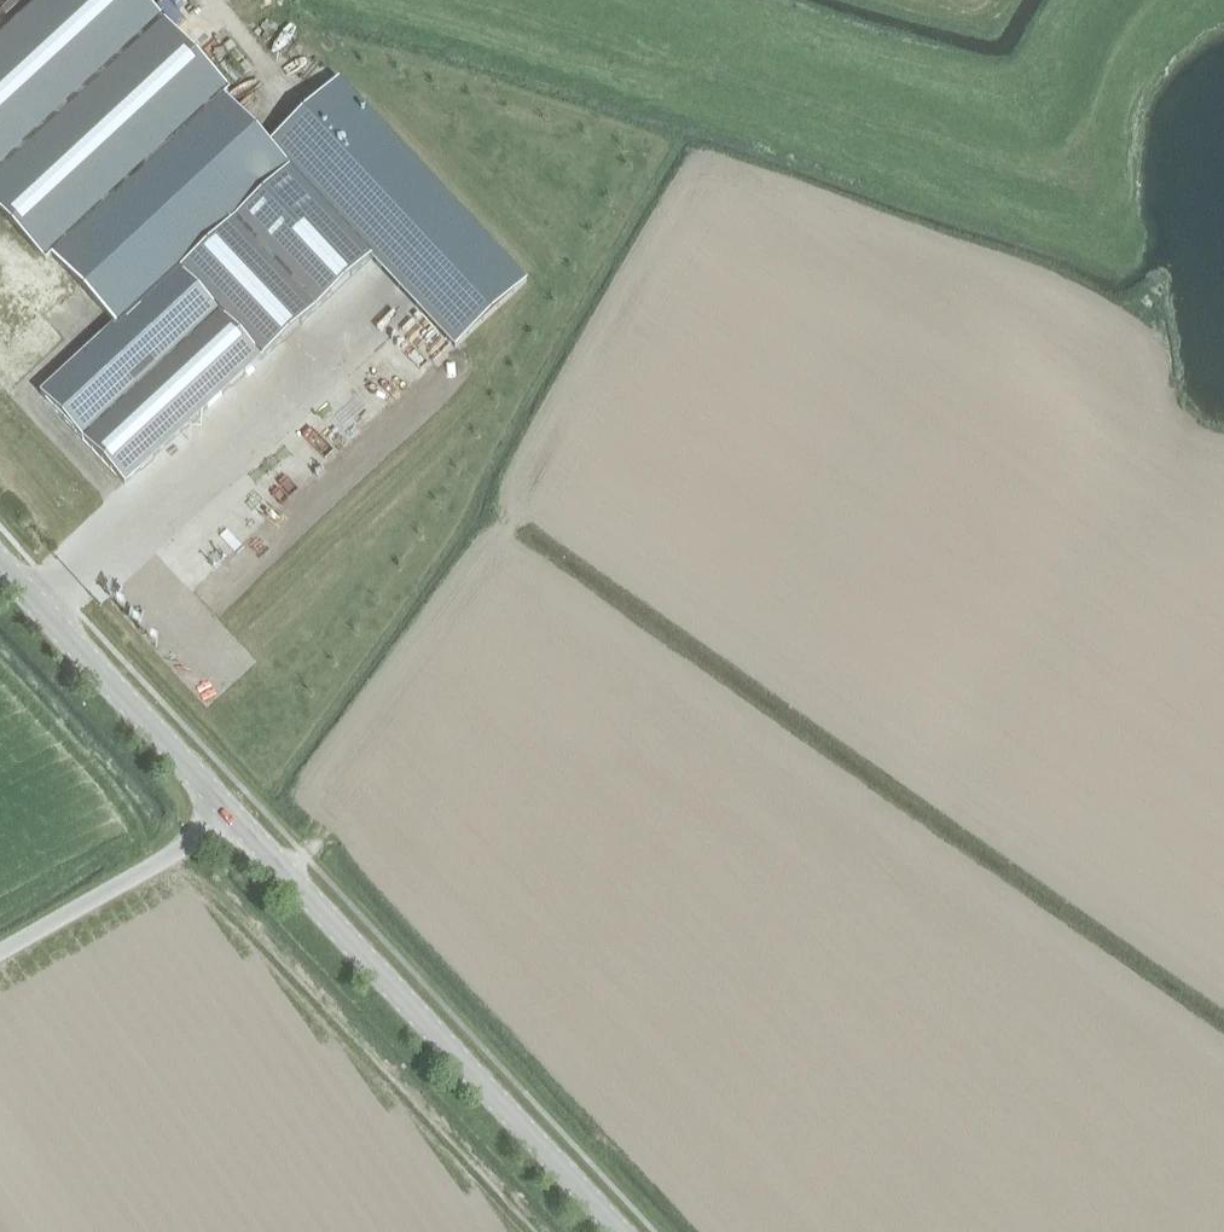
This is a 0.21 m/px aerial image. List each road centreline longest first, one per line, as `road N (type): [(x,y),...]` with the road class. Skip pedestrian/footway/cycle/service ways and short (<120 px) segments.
road 1 (tertiary): [(622,1231),(0,563)]

